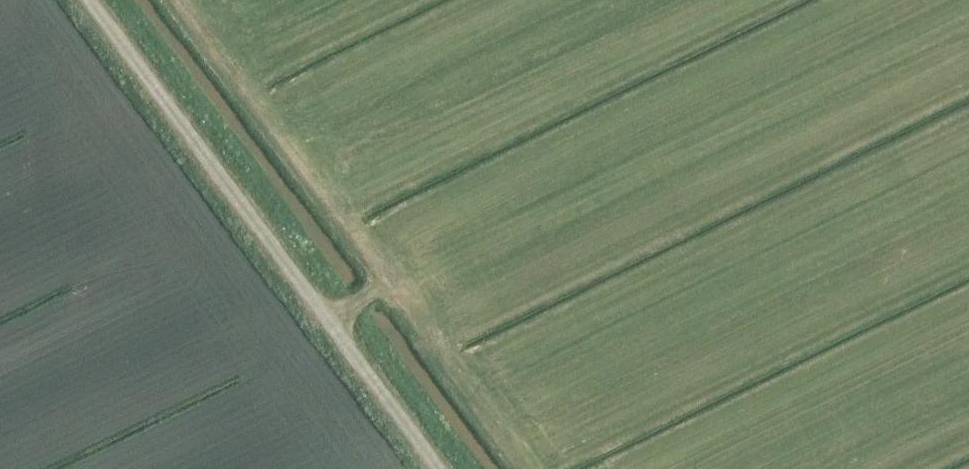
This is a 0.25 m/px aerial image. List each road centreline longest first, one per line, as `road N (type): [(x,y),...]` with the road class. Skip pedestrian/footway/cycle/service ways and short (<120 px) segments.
road 1 (unclassified): [(438,468),(88,0)]

